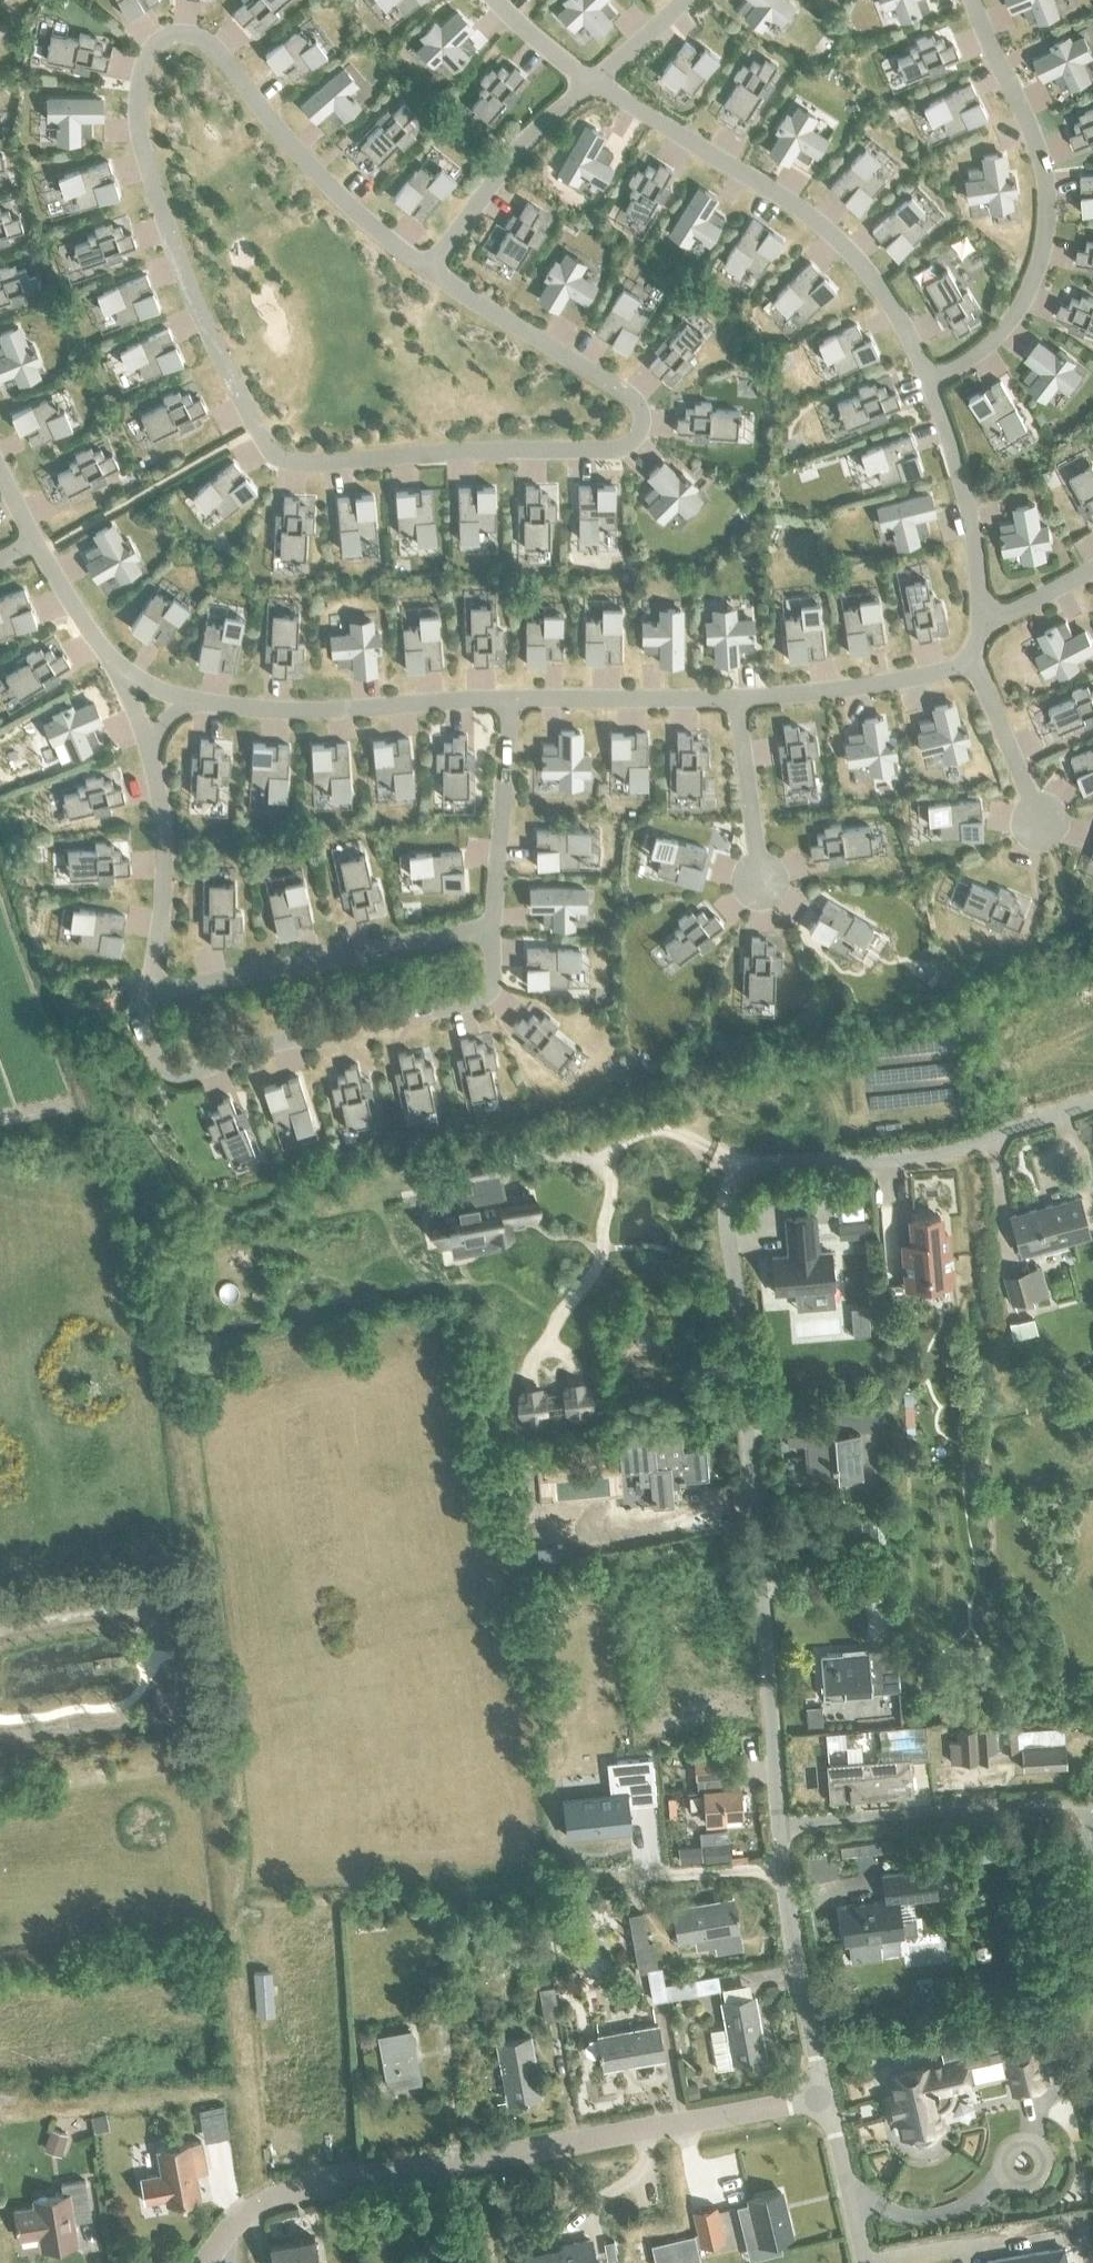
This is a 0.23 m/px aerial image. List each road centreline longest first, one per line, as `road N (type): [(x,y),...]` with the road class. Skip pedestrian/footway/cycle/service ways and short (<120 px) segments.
road 1 (unclassified): [(779,1828),(730,1190),(765,1165),(910,1157),(1092,1104)]
road 2 (unclassified): [(205,2262),(251,2209),(288,2191),(825,2096)]
road 3 (residential): [(779,1828),(1092,1802)]
road 4 (unclassified): [(825,2096),(779,1828)]
road 5 (residential): [(864,2262),(825,2096)]

